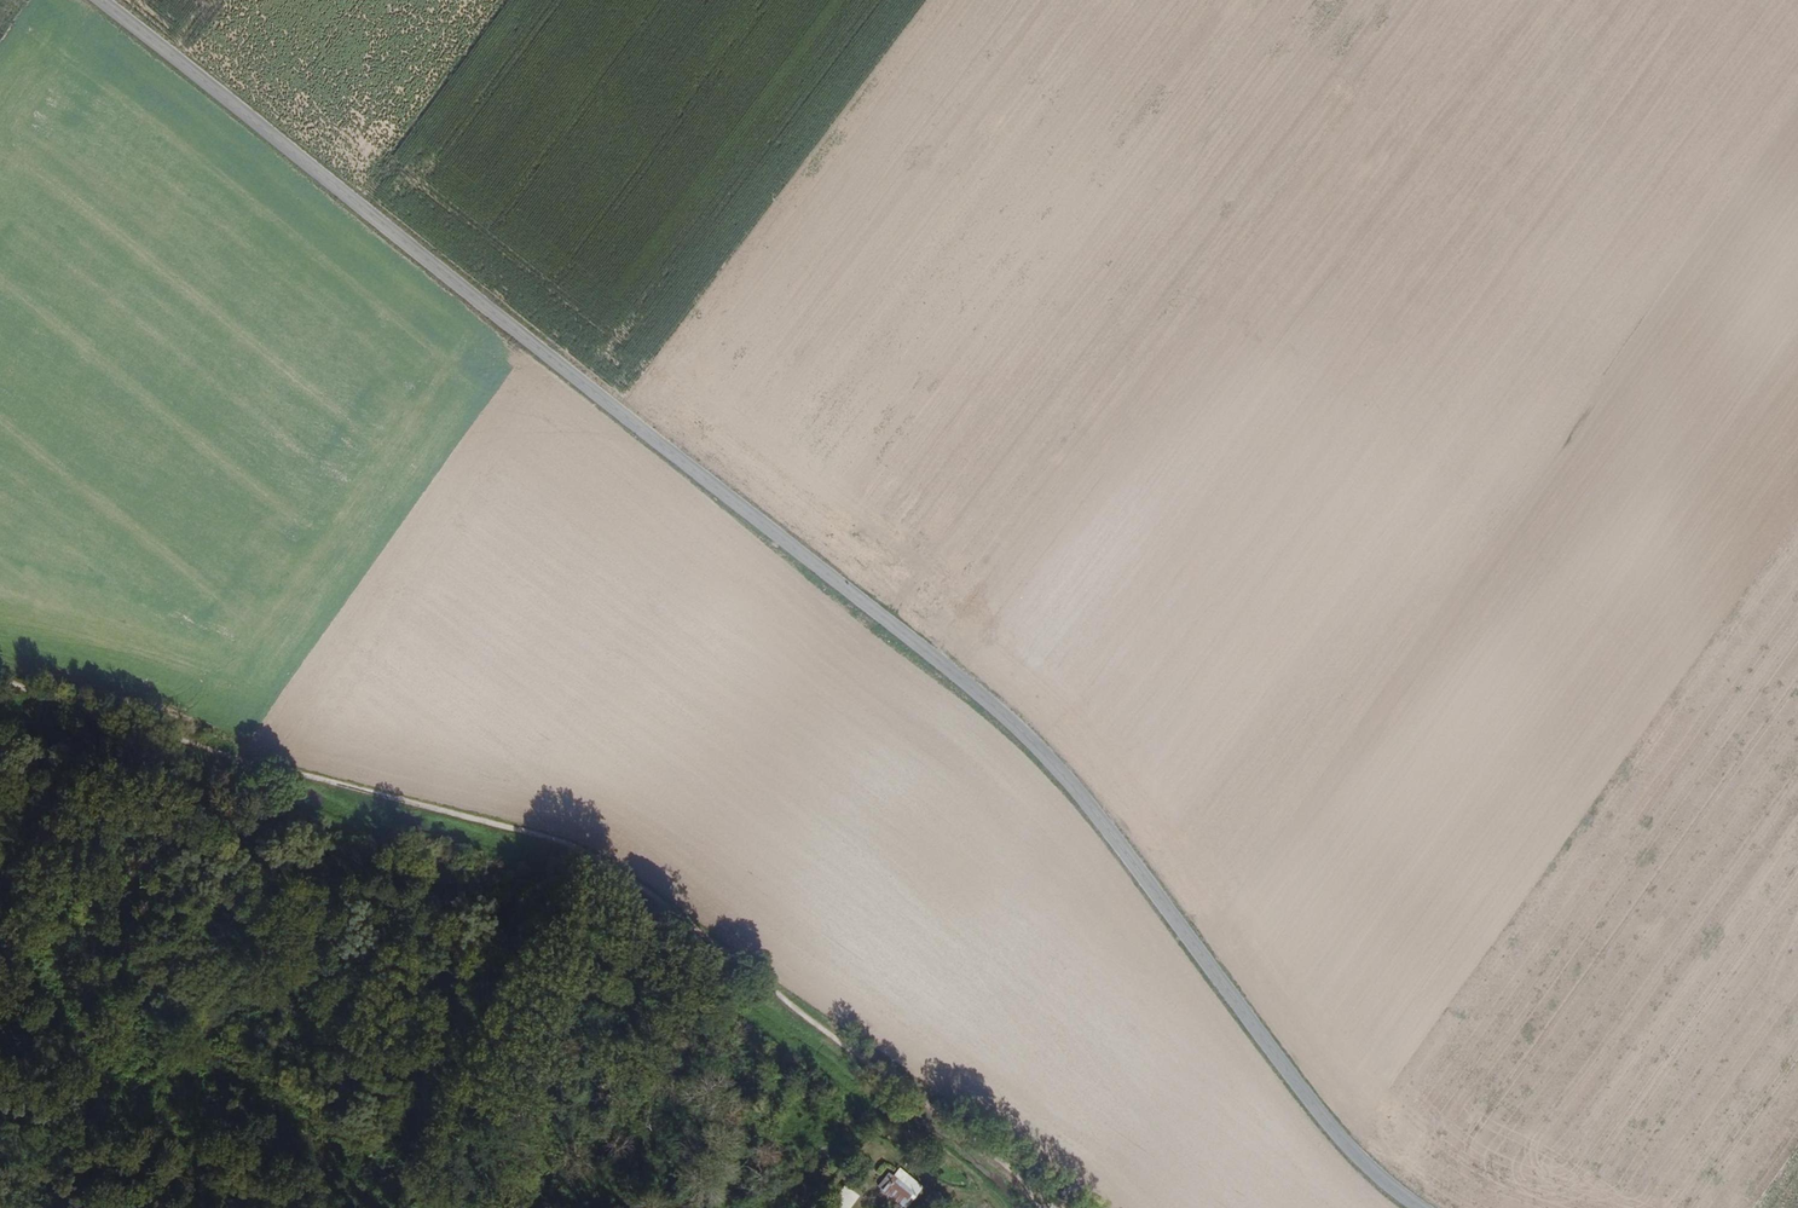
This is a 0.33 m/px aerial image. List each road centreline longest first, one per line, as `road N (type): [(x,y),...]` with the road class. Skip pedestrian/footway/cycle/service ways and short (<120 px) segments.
road 1 (tertiary): [(1420,1207),(1323,1115),(1101,820),(1008,718),(101,0)]
road 2 (track): [(1040,1200),(812,1017),(593,856),(185,743),(0,677)]

